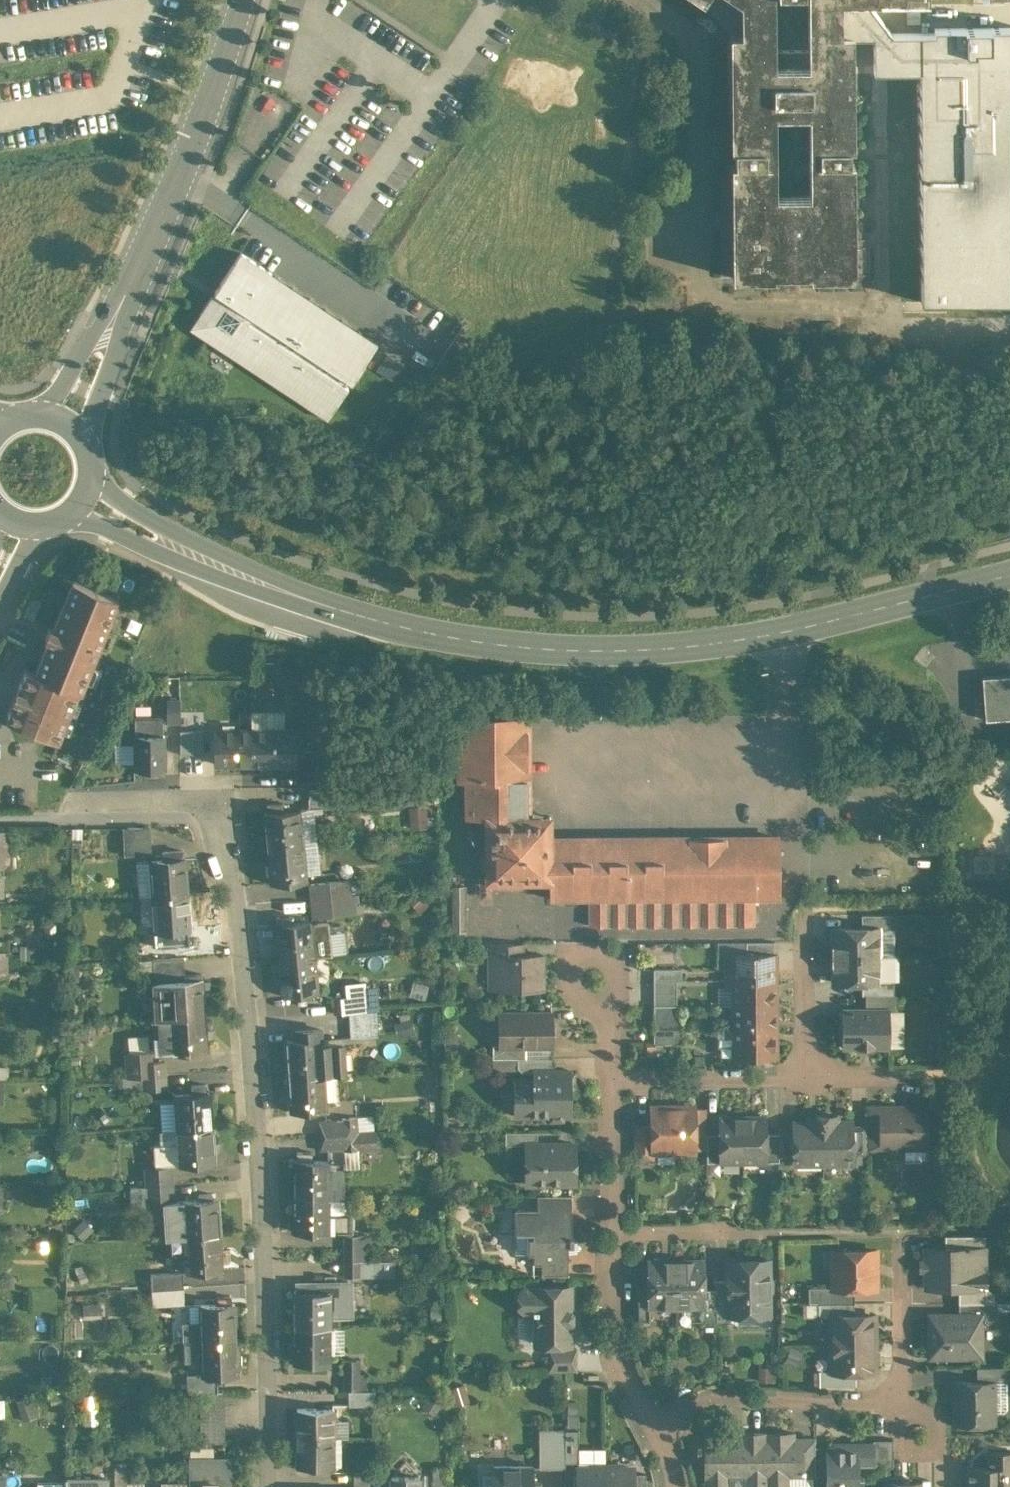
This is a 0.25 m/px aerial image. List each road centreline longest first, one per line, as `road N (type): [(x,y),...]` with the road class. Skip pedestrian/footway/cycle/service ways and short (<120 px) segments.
road 1 (tertiary): [(82,499),(294,594),(435,633),(560,648),(724,641),(1009,574)]
road 2 (residential): [(71,815),(231,804),(255,1064),(271,1486)]
road 3 (residential): [(242,0),(191,148),(66,423)]
road 4 (residential): [(910,1232),(611,1236)]
road 5 (residential): [(885,1401),(717,1394),(658,1428)]
road 6 (residential): [(611,1236),(614,1341),(658,1428)]
road 7 (residential): [(805,1079),(612,1080)]
road 8 (residential): [(910,1401),(910,1232)]
road 9 (residential): [(805,911),(805,1079)]
road 10 (residential): [(612,1080),(611,1236)]
road 11 (residential): [(885,1401),(919,1451),(928,1452),(935,1431),(910,1401)]

